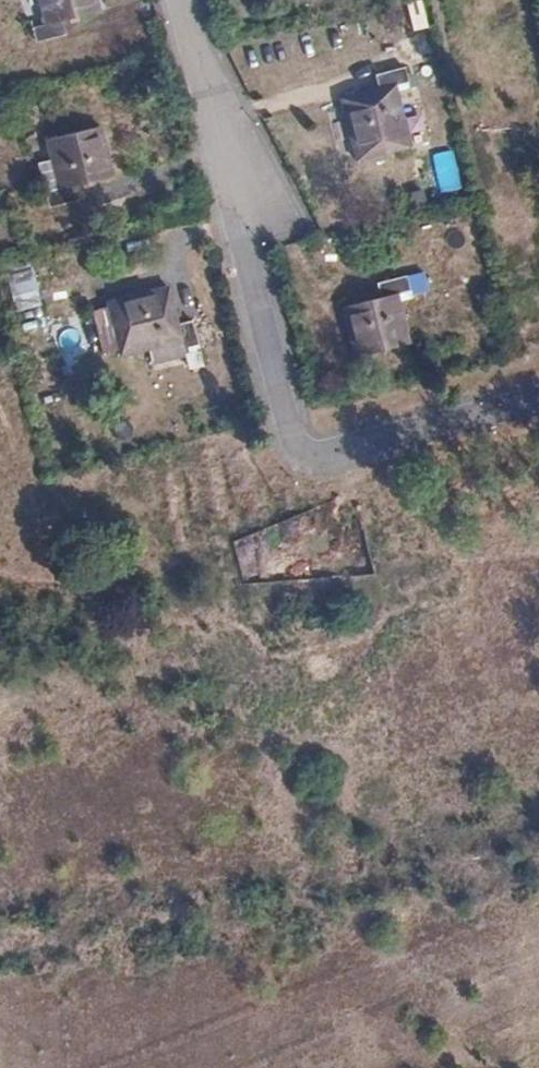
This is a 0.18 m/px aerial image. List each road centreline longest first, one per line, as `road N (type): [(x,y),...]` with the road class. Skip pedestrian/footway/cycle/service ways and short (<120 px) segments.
road 1 (residential): [(178,0),(287,441),(299,459),(327,461),(538,402)]

